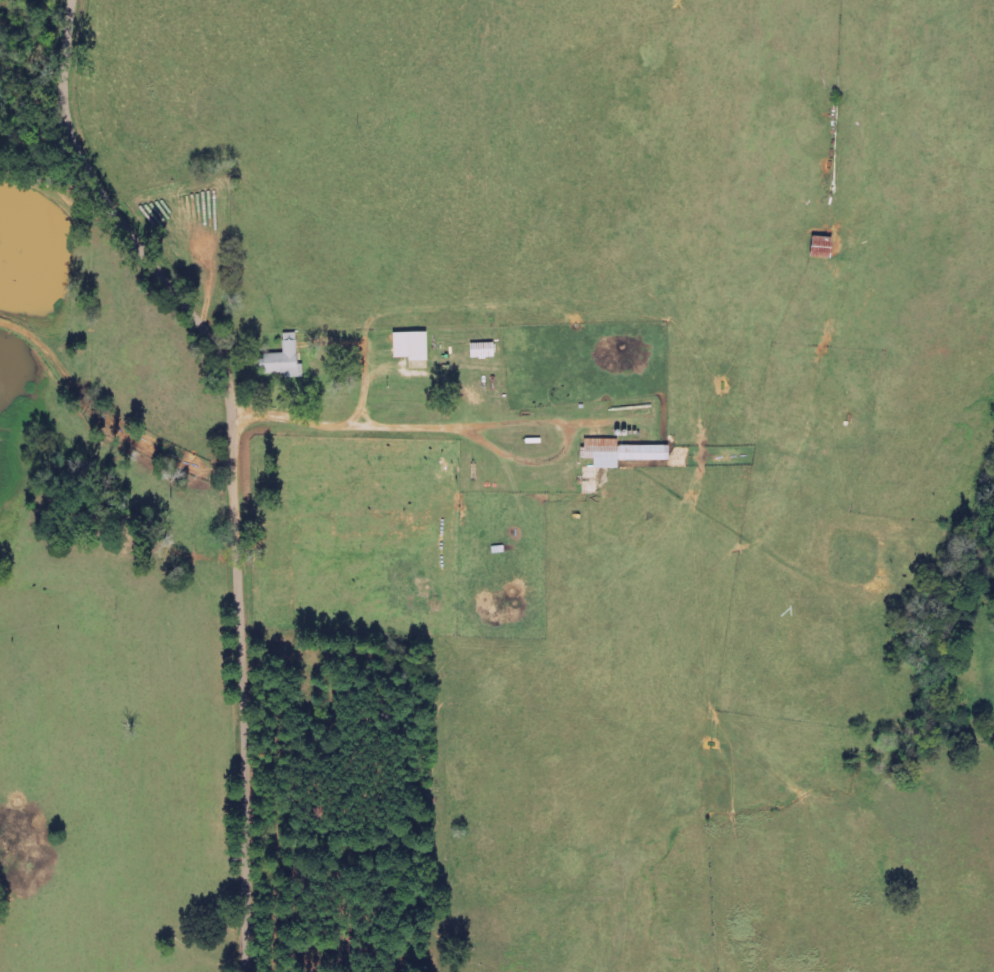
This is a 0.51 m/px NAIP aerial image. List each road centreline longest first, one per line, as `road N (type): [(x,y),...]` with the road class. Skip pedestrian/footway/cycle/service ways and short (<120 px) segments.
road 1 (residential): [(227,971),(230,495),(238,414),(216,326),(61,144),(66,34),(83,0)]
road 2 (residential): [(230,495),(164,477),(81,424),(17,322),(0,319)]
road 3 (residential): [(238,414),(347,429),(466,429)]

